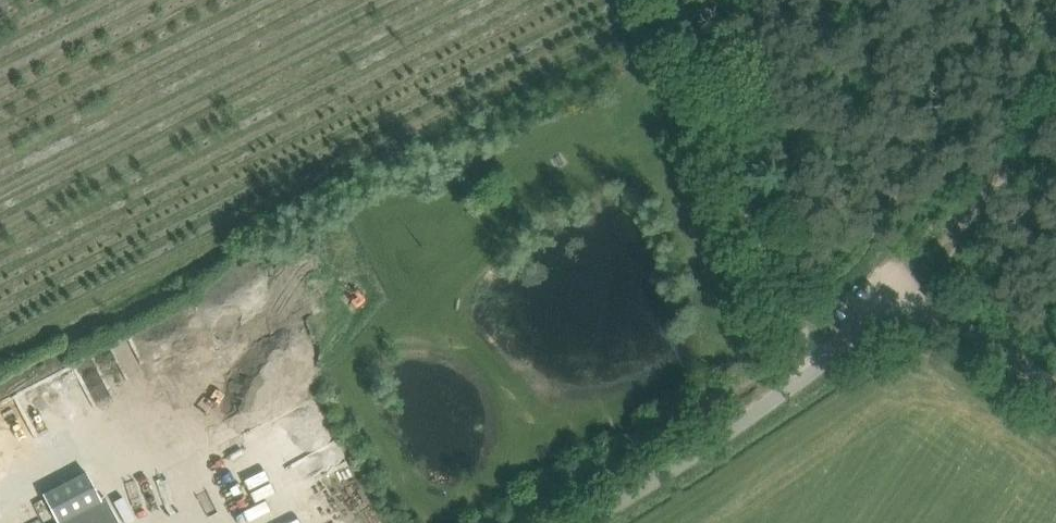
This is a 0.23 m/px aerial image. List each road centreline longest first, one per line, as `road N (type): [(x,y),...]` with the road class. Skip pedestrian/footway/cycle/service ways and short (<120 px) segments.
road 1 (unclassified): [(577,522),(910,302),(1055,388)]
road 2 (track): [(821,362),(793,312),(683,13)]

